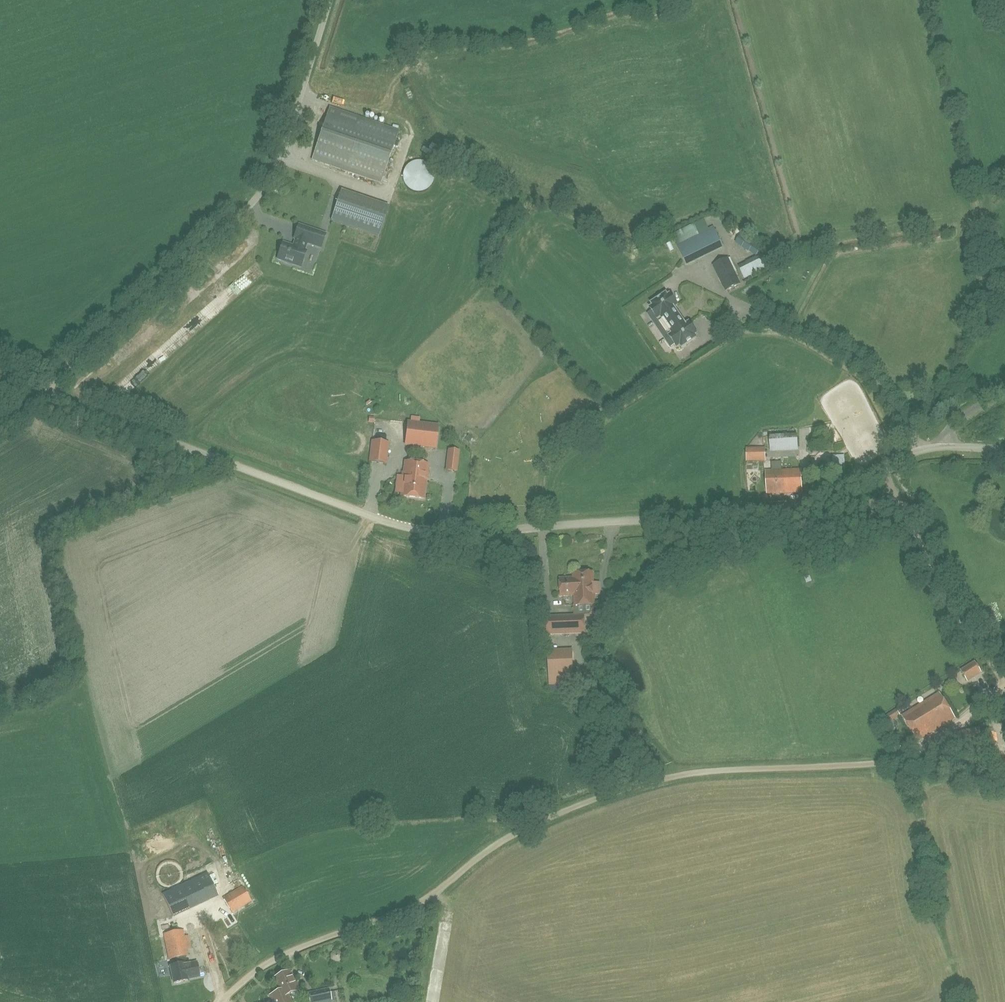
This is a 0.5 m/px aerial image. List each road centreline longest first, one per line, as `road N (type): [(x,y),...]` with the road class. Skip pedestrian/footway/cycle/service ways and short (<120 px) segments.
road 1 (unclassified): [(931,448),(786,509),(420,532),(49,395)]
road 2 (track): [(222,1001),(282,956),(414,907),(495,844),(568,808),(670,776),(897,758),(1004,685)]
road 3 (unclassified): [(49,395),(77,359),(256,203),(284,150),(334,0)]
road 4 (track): [(1004,677),(955,607),(881,467)]

